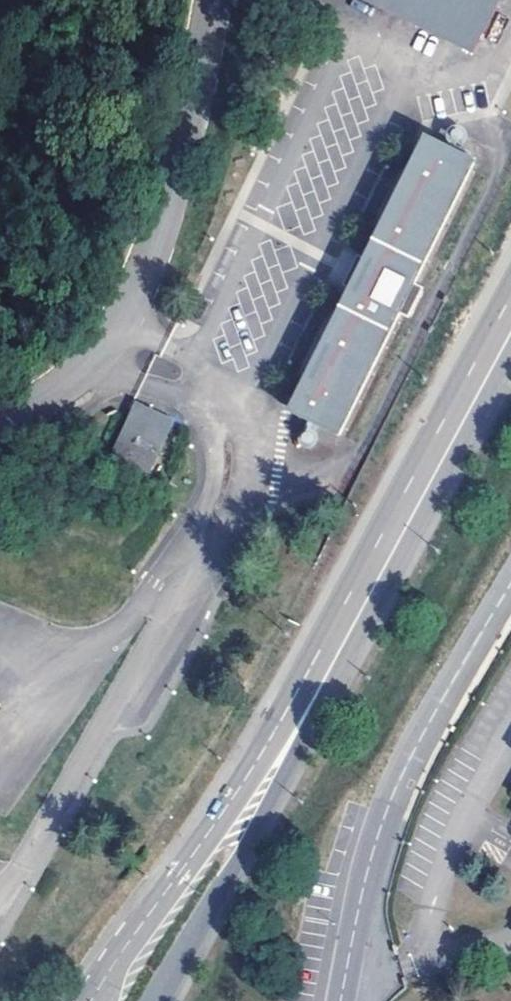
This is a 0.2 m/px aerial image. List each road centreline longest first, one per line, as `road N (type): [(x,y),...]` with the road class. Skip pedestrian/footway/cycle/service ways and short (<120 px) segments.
road 1 (unclassified): [(207,0),(153,257),(110,346),(68,392),(0,424)]
road 2 (secondary): [(510,317),(285,734)]
road 3 (residential): [(341,1000),(382,823),(411,756),(510,584)]
road 4 (secondary): [(285,734),(100,1000)]
road 5 (secondary): [(158,1000),(243,854),(285,734)]

